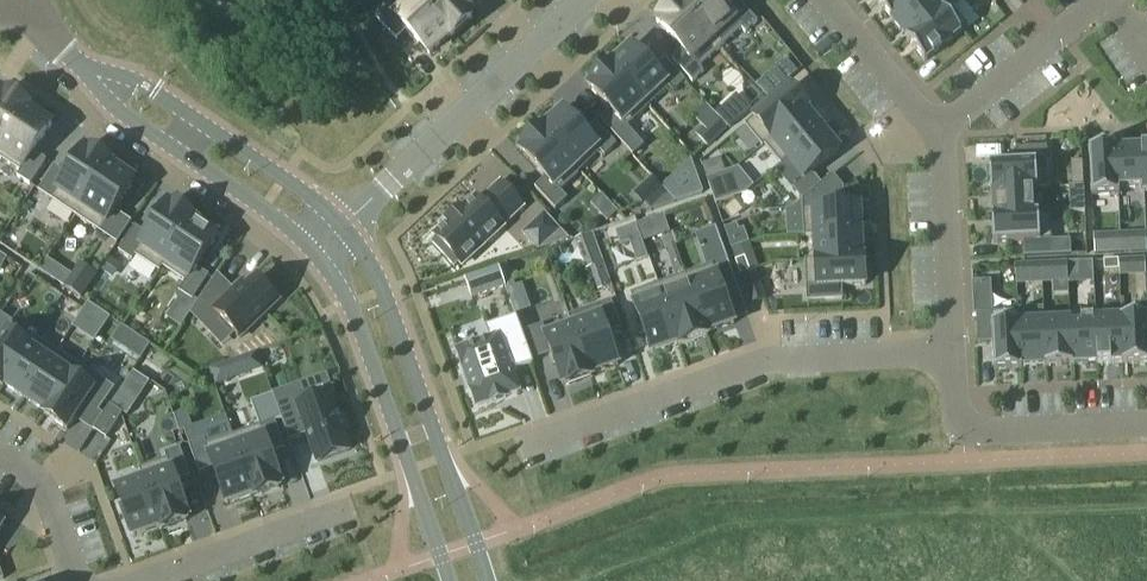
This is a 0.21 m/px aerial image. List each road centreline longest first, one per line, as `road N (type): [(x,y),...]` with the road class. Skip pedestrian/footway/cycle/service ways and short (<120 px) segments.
road 1 (residential): [(539,440),(769,362),(949,353)]
road 2 (tertiary): [(485,580),(383,291),(343,229)]
road 3 (tertiary): [(314,255),(349,304),(446,580)]
road 4 (residential): [(343,229),(584,0)]
road 5 (tertiary): [(343,229),(133,81),(68,57)]
road 6 (tertiary): [(68,57),(110,106),(262,209),(314,255)]
road 7 (residential): [(949,353),(953,414),(977,436),(1146,426)]
road 8 (residential): [(936,133),(949,353)]
road 9 (residential): [(936,133),(1099,0)]
road 10 (residential): [(335,513),(150,580)]
road 11 (residential): [(825,0),(936,133)]
road 12 (residential): [(0,456),(35,479),(76,580)]

